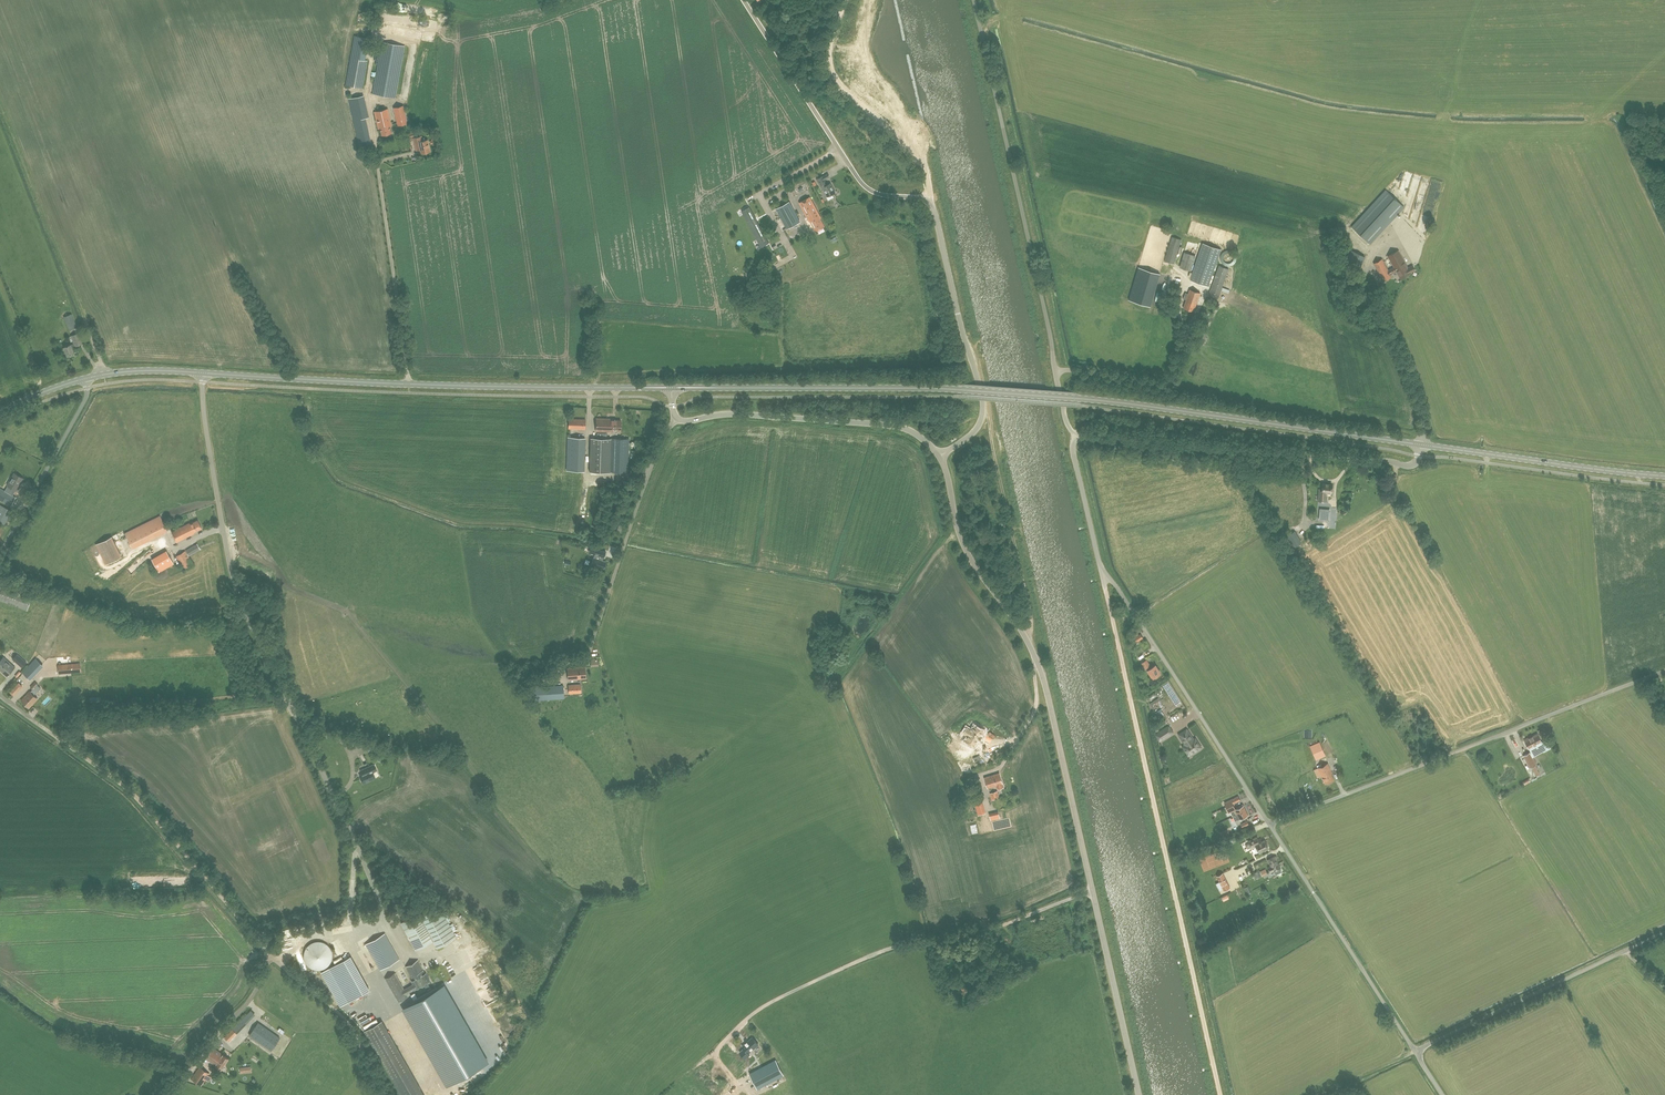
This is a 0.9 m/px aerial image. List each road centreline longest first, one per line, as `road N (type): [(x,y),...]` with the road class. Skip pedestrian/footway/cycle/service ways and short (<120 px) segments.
road 1 (unclassified): [(1416,1051),(1100,564),(1074,455),(1077,435)]
road 2 (unclassified): [(1139,1094),(1042,674),(963,545),(940,456)]
road 3 (unclassified): [(940,456),(971,435),(983,414),(932,199),(865,186),(744,0)]
road 4 (unclassified): [(385,910),(231,570),(203,374)]
road 5 (track): [(1100,564),(1221,1094)]
road 6 (secondary): [(672,389),(203,374)]
road 7 (unclassified): [(1077,435),(1066,422),(974,0)]
road 8 (track): [(1093,890),(988,930),(884,951),(763,1008),(733,1035),(737,1086)]
road 9 (track): [(1269,824),(1664,670)]
road 10 (secondary): [(1074,398),(931,389),(672,389)]
road 11 (track): [(270,957),(126,789),(15,707)]
road 12 (track): [(1008,758),(1037,708),(1038,636),(983,414)]
road 13 (unclassified): [(1421,445),(1416,462),(1404,465),(1077,435)]
road 14 (secondary): [(1074,398),(1421,445)]
road 15 (unclassified): [(940,456),(893,426),(734,414),(682,421),(672,389)]
road 16 (track): [(0,107),(105,375)]
road 17 (unclassified): [(1416,1051),(1664,932)]
road 18 (secondary): [(1421,445),(1664,477)]
road 19 (track): [(846,0),(830,43),(832,71),(920,164),(932,199)]
road 20 (unclassified): [(0,555),(87,396),(85,379)]
road 21 (track): [(385,1094),(344,1021),(270,957)]
road 22 (track): [(377,162),(367,90),(390,0)]

